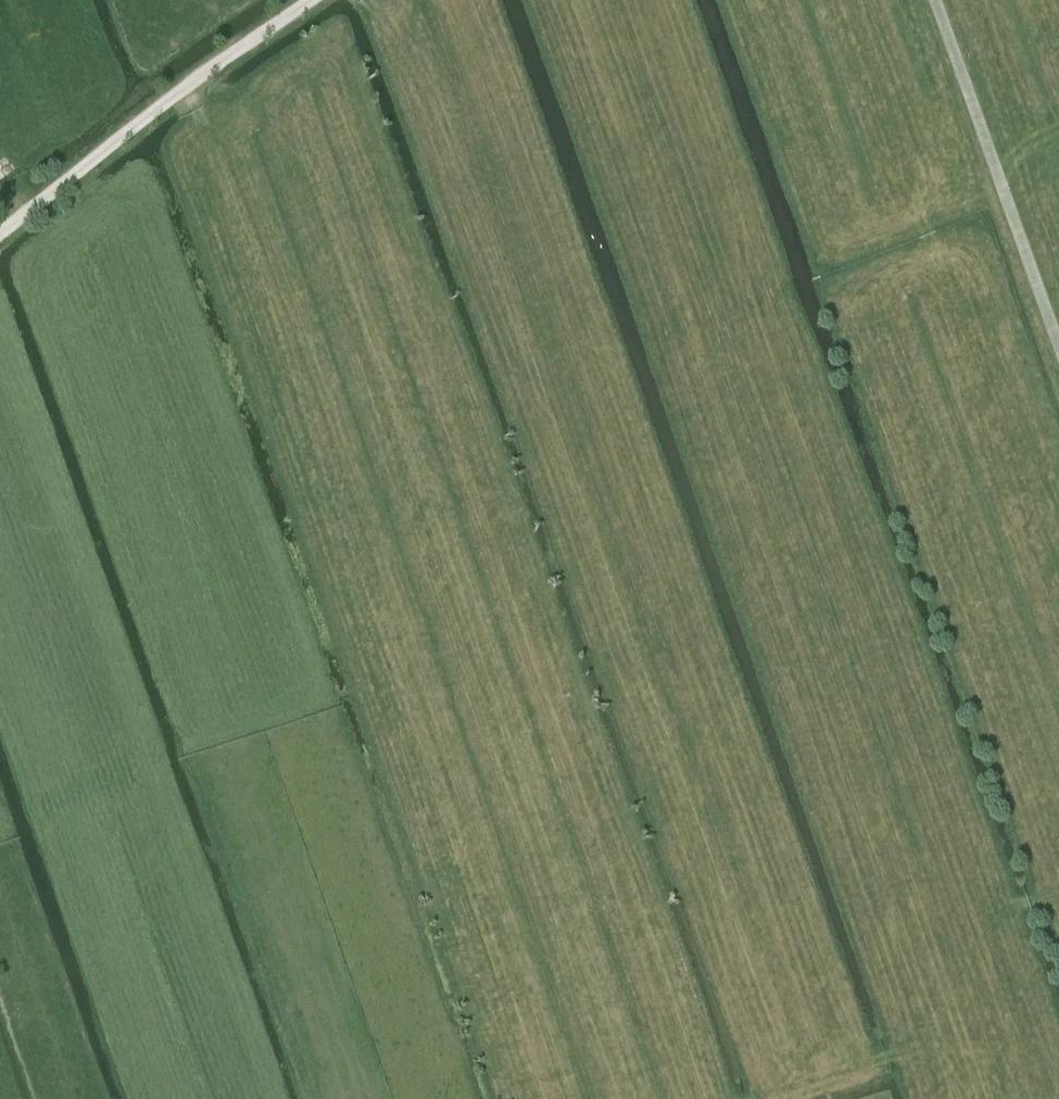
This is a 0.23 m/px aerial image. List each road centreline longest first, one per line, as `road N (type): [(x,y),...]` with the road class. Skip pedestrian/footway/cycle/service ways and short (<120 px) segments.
road 1 (track): [(0,241),(313,0)]

